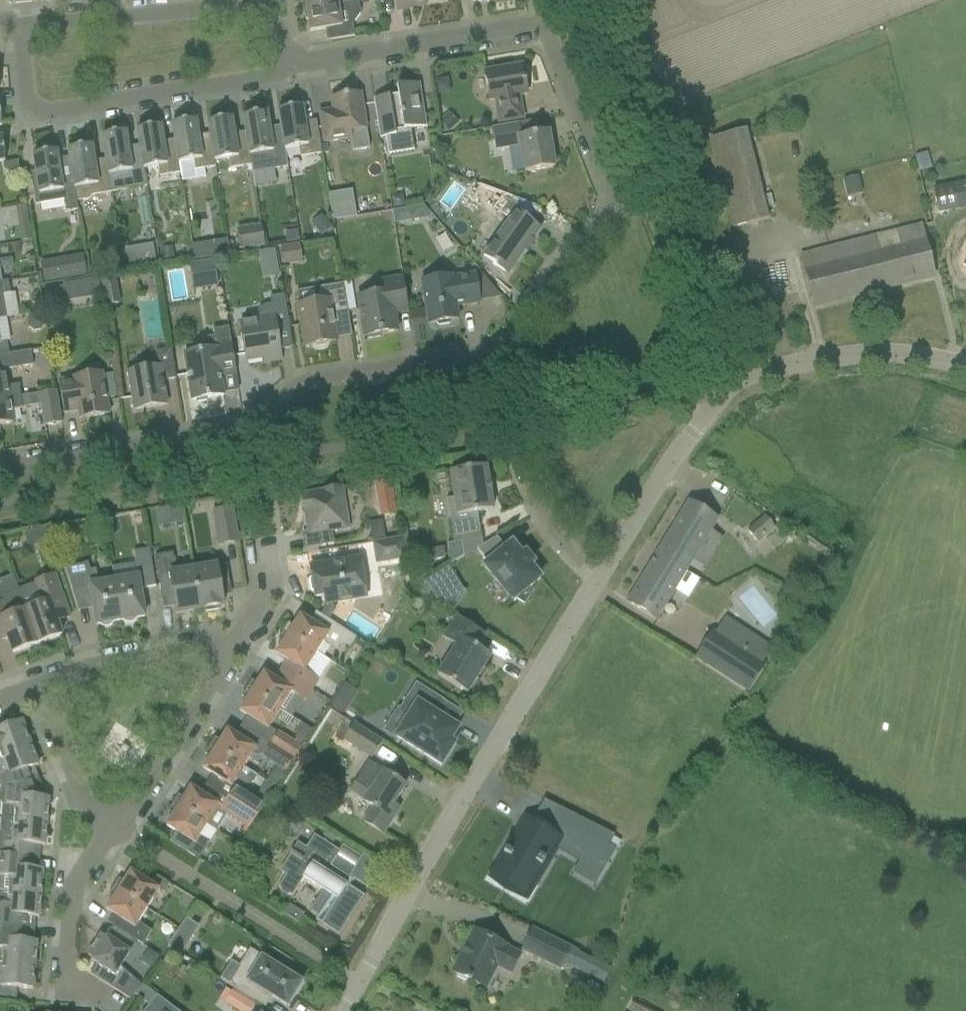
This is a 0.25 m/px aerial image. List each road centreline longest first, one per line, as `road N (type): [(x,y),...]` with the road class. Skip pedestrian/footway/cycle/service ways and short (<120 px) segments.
road 1 (residential): [(294,55),(311,62),(540,29),(613,200),(602,226),(541,292),(523,335),(505,349),(304,382),(251,426),(0,468)]
road 2 (residential): [(341,1010),(597,577)]
road 3 (unclassified): [(735,380),(587,0)]
road 4 (residential): [(26,26),(30,102),(56,112),(276,77),(294,55)]
road 5 (residential): [(597,577),(660,473),(735,380)]
road 6 (unclassified): [(735,380),(859,356),(965,372)]
road 7 (residential): [(26,26),(256,0)]
road 8 (residential): [(111,826),(227,649)]
road 9 (residential): [(98,1000),(65,981),(73,886),(111,826)]
road 10 (residential): [(41,689),(107,664),(227,649)]
road 11 (residential): [(111,826),(82,800),(41,689)]
road 12 (residential): [(227,649),(268,593),(263,541)]

